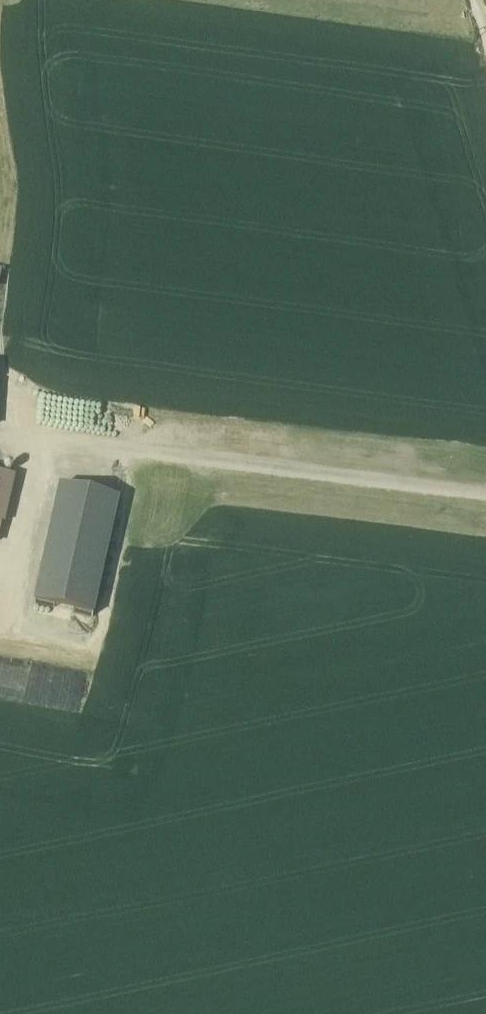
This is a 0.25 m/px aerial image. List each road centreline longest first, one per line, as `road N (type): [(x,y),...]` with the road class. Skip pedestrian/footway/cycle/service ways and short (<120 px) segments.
road 1 (track): [(485,501),(32,445)]

